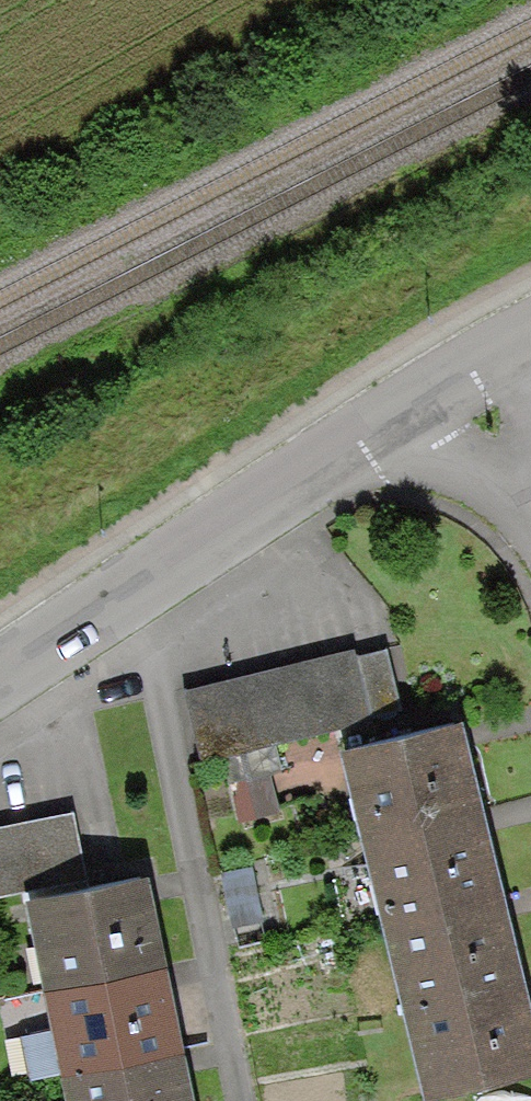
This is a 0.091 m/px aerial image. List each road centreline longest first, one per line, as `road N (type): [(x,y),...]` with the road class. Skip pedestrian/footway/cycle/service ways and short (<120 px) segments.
road 1 (residential): [(0,676),(476,369)]
road 2 (residential): [(530,483),(476,369)]

